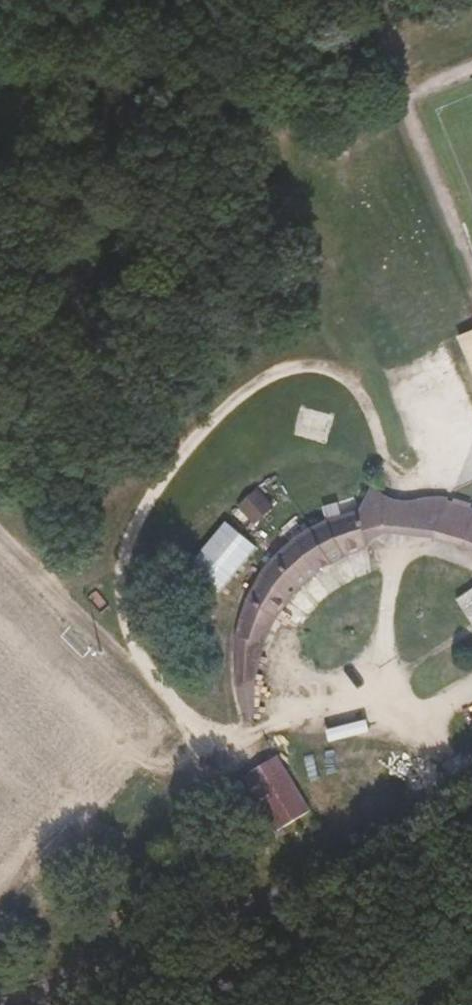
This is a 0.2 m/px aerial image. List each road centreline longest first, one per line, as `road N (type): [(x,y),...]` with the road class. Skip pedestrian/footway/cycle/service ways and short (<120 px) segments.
road 1 (unclassified): [(471,778),(281,897),(32,1004)]

